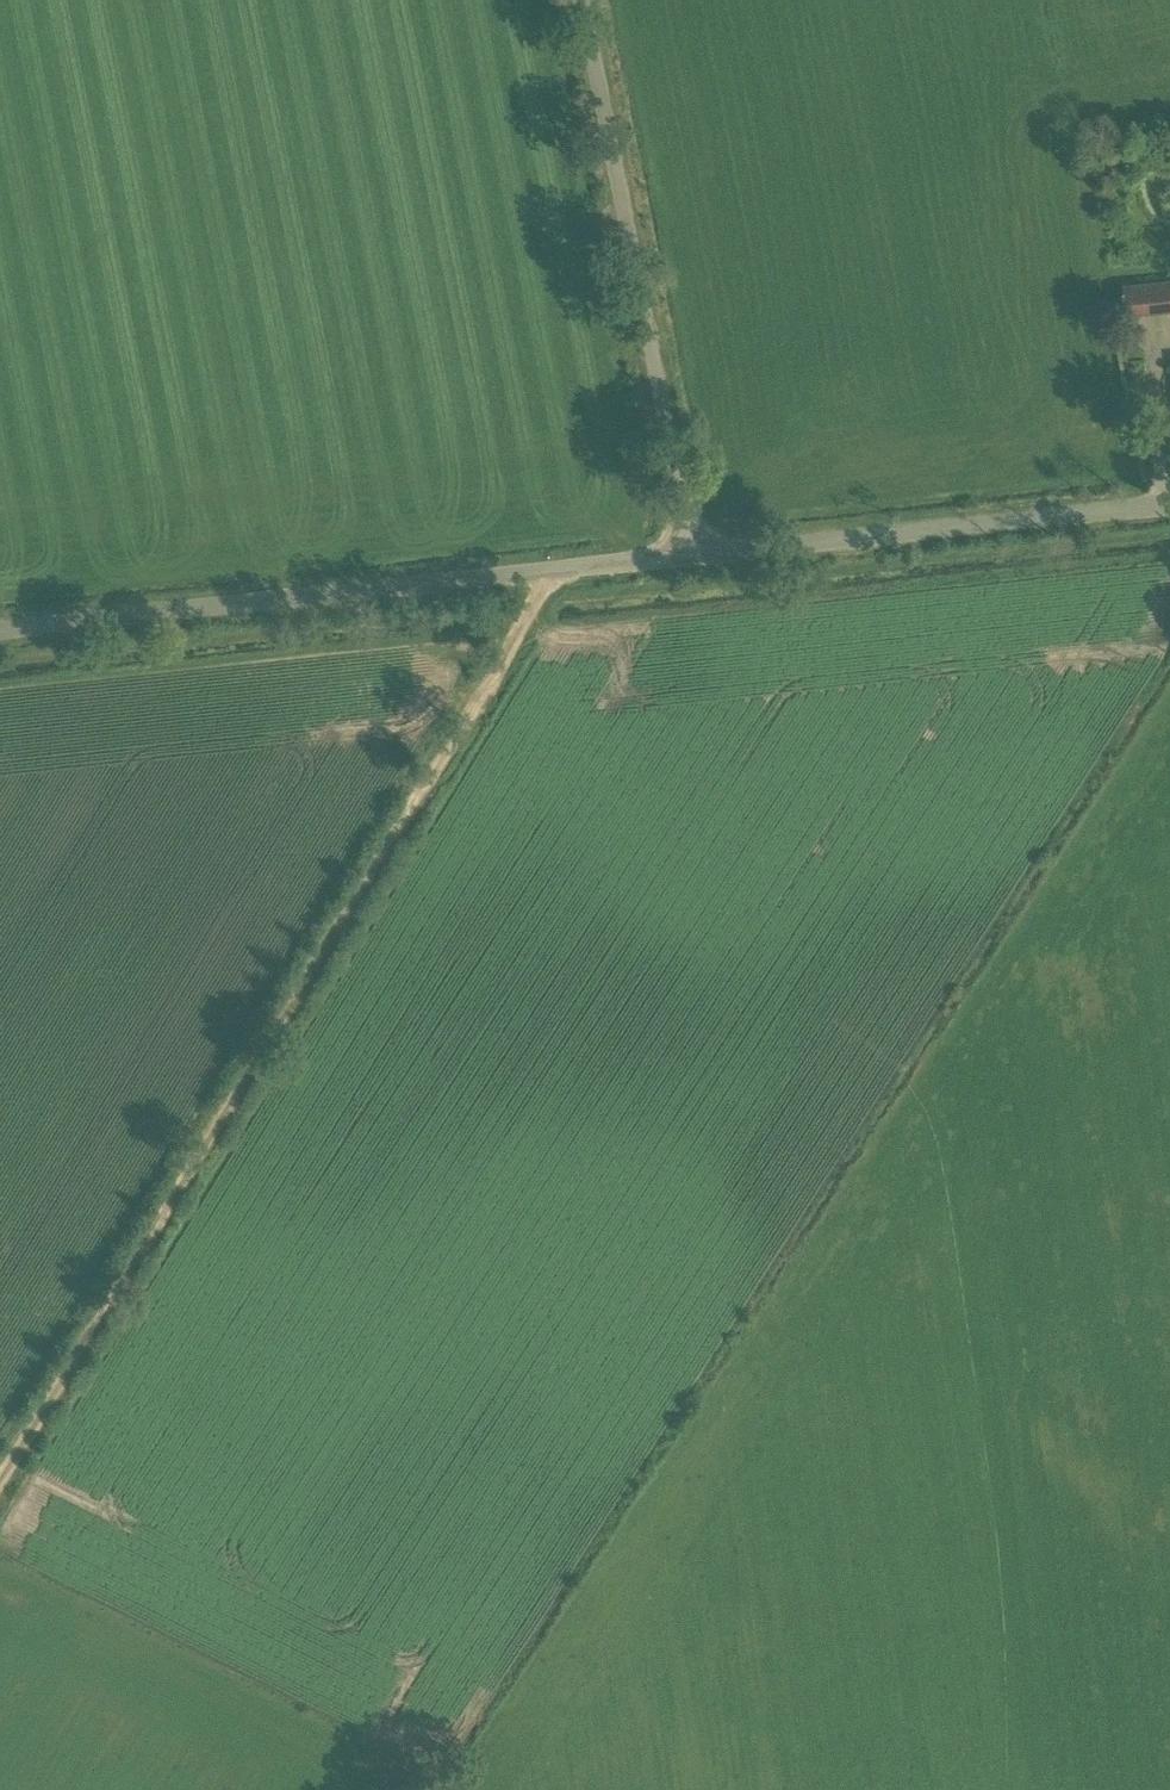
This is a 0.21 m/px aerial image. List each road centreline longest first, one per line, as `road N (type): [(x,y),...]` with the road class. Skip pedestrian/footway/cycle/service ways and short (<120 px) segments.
road 1 (track): [(0,1478),(462,730),(528,616),(539,574)]
road 2 (unclassified): [(0,633),(692,557)]
road 3 (unclassified): [(692,557),(577,0)]
road 4 (unclassified): [(692,557),(1169,508)]

